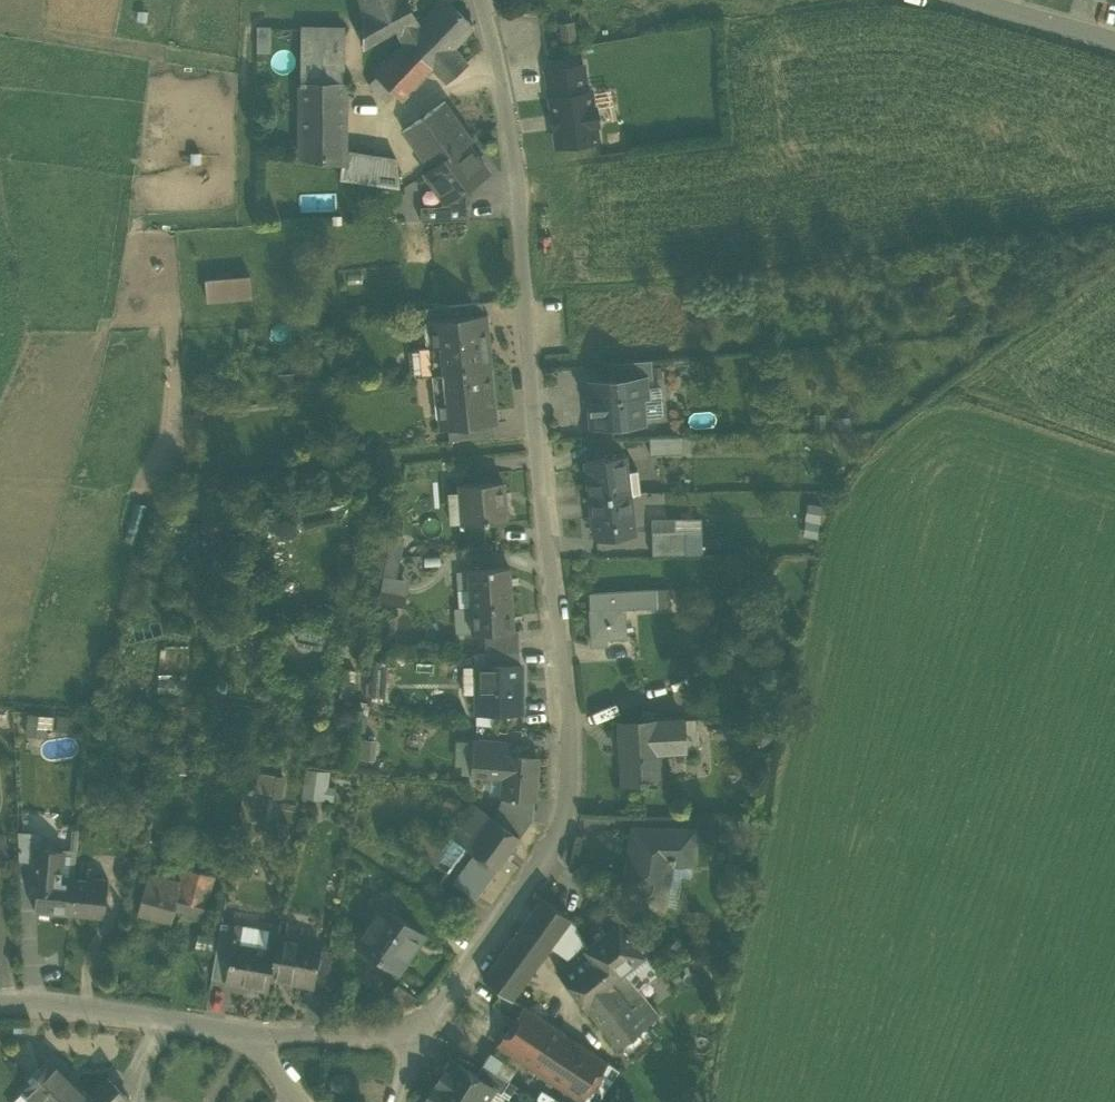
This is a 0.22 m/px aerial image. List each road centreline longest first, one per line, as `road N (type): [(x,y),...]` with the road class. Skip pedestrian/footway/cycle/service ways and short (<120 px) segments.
road 1 (residential): [(441,1008),(562,839),(569,770),(506,106),(477,0)]
road 2 (track): [(537,437),(146,478)]
road 3 (residential): [(248,1036),(94,1004),(0,1006)]
road 4 (residential): [(248,1036),(378,1033),(441,1008)]
road 5 (unclassified): [(977,0),(1114,40)]

